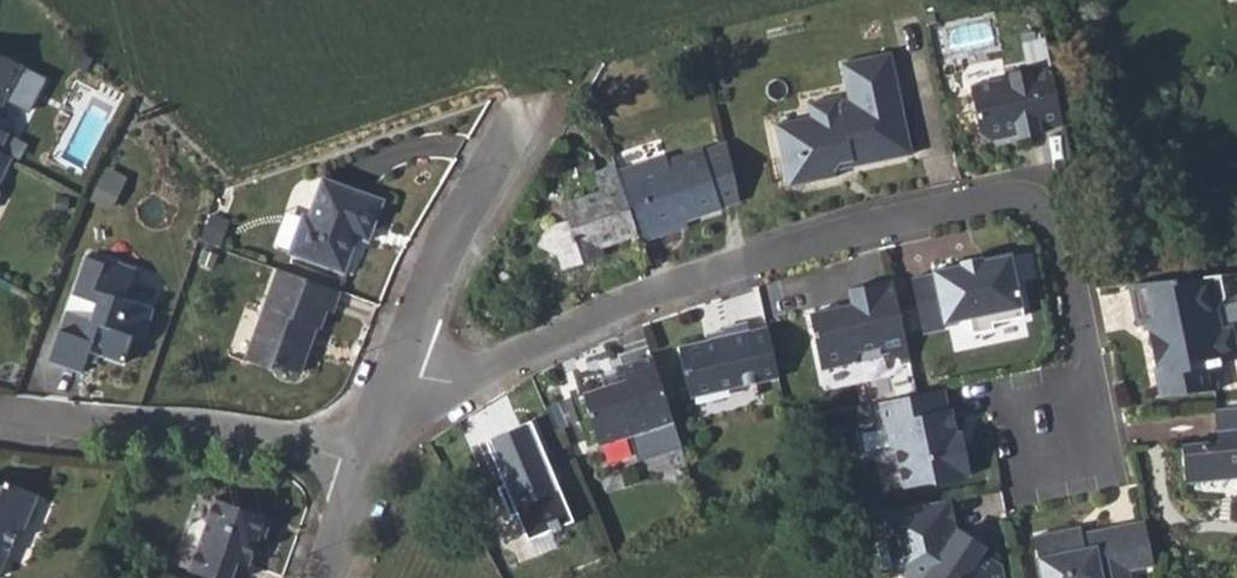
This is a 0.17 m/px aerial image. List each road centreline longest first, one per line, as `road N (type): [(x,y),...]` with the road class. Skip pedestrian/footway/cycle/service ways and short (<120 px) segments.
road 1 (residential): [(396,373),(454,385),(574,323),(707,276),(1002,200),(1034,203),(1059,225),(1091,363),(1051,435)]
road 2 (residential): [(0,413),(231,435),(364,467)]
road 3 (residential): [(531,97),(450,240),(396,373)]

